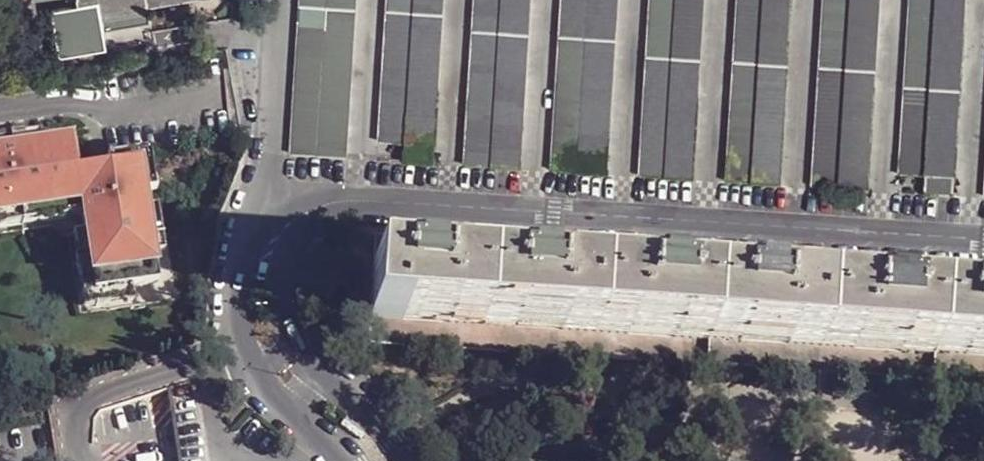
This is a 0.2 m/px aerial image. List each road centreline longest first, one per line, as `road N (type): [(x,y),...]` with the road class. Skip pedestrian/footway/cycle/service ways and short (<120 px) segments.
road 1 (residential): [(378,460),(294,383),(261,306),(266,261),(293,222),(326,208),(983,245)]
road 2 (residential): [(207,95),(113,113),(79,100),(0,111)]

